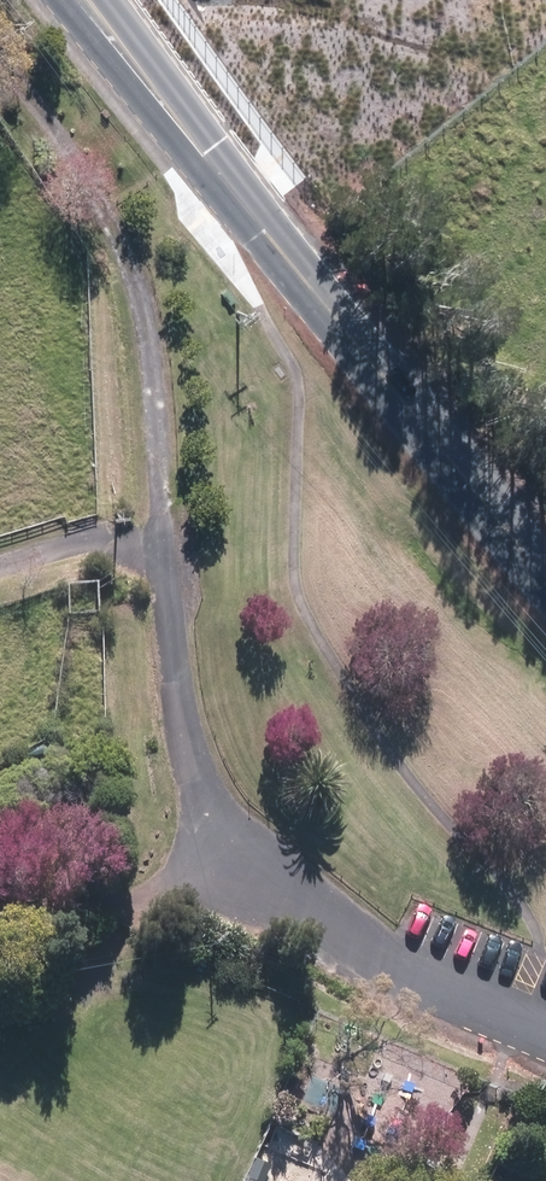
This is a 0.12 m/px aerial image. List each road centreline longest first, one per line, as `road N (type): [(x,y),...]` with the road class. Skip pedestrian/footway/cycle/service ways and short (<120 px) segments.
road 1 (secondary): [(545,575),(75,0)]
road 2 (residential): [(158,491),(198,797),(220,838),(316,926),(545,1038)]
road 3 (track): [(158,491),(146,341),(109,234),(0,94)]
road 4 (track): [(0,894),(63,911),(126,904),(220,838)]
road 5 (track): [(126,904),(83,1023),(57,1035),(34,1024),(30,1005)]
road 6 (track): [(163,532),(72,541),(0,564)]

